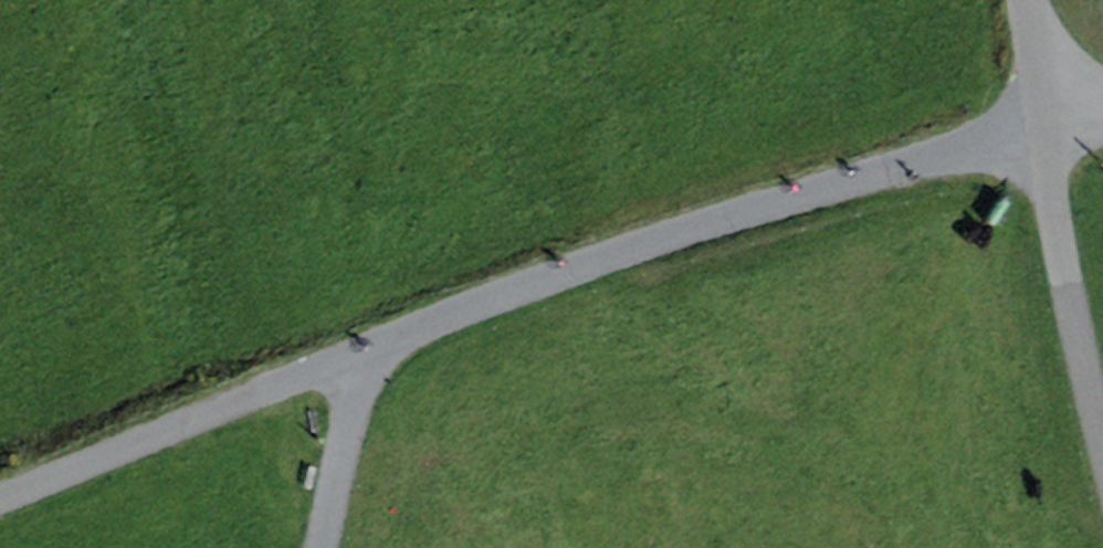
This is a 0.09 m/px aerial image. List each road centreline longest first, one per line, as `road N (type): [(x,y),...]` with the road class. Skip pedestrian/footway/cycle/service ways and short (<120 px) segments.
road 1 (track): [(1046,129),(658,241),(0,496)]
road 2 (track): [(1046,129),(1102,431)]
road 3 (track): [(374,348),(324,547)]
road 4 (track): [(1026,0),(1046,129)]

